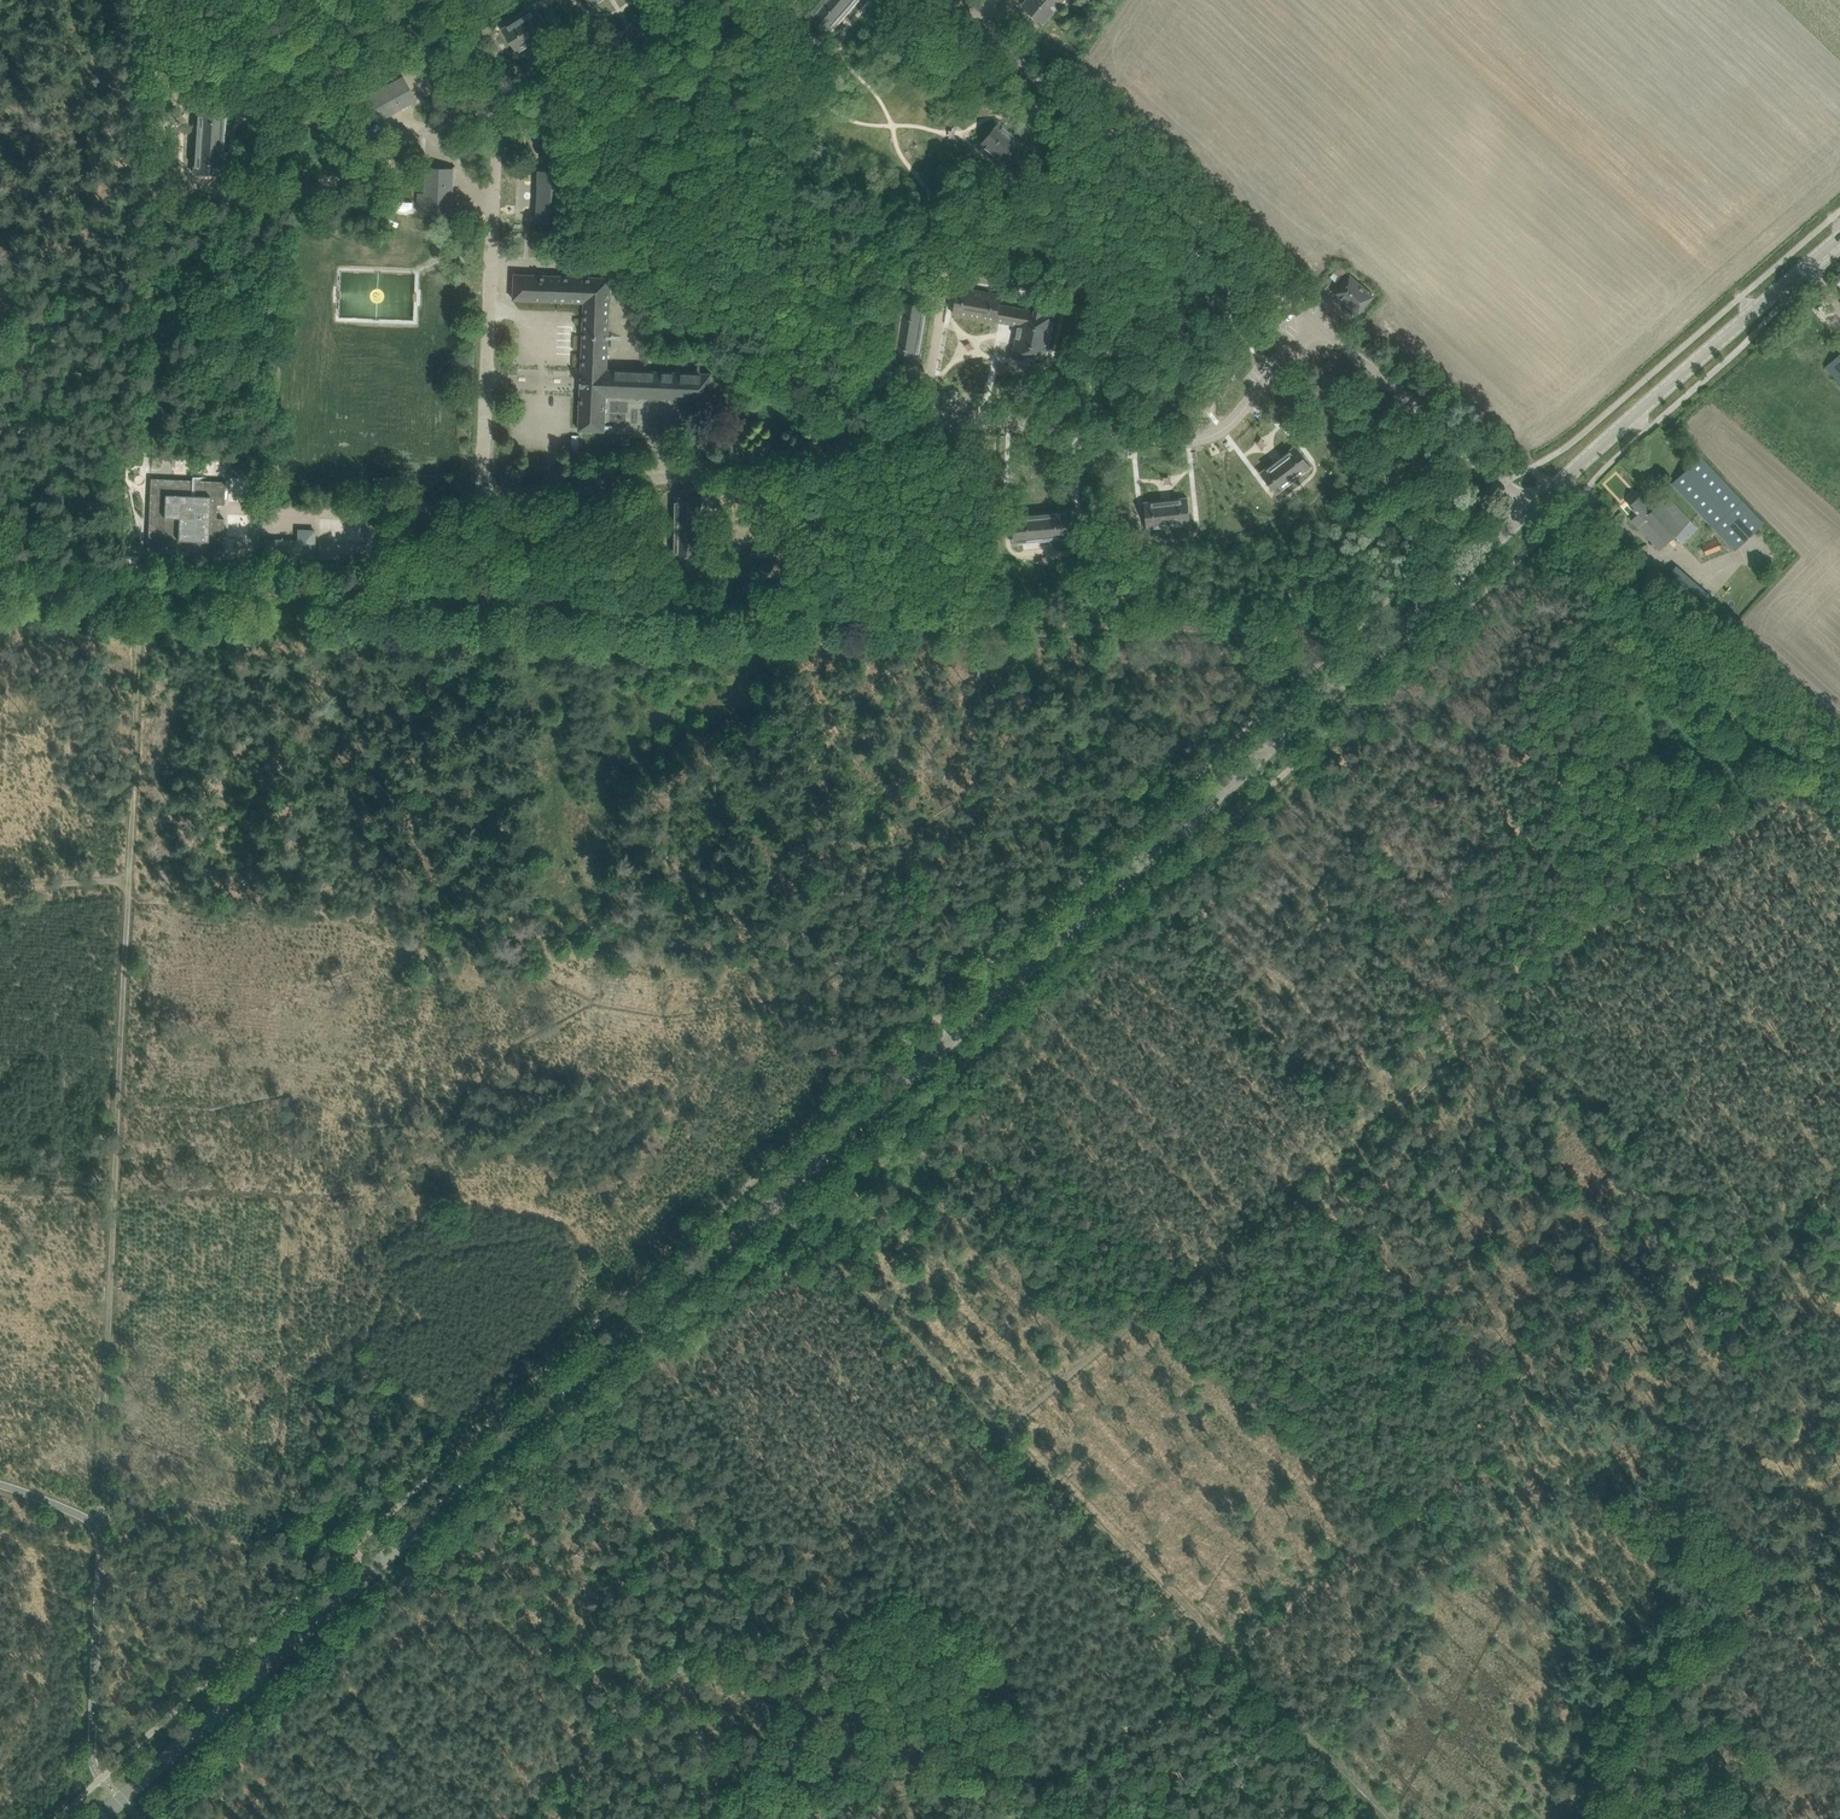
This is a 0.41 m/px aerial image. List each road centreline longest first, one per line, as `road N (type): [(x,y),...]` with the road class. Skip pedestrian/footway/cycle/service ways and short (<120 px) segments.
road 1 (secondary): [(101,1818),(1378,649)]
road 2 (track): [(1395,1818),(825,1255)]
road 3 (unclassified): [(1532,508),(949,0)]
road 4 (unclassified): [(1378,649),(1349,634),(644,609)]
road 5 (track): [(130,880),(97,1532)]
road 6 (track): [(644,609),(130,589)]
road 7 (track): [(1577,1818),(1584,1719),(1610,1675),(1720,1600),(1839,1546)]
road 8 (secondary): [(1532,508),(1839,237)]
road 9 (unclassified): [(1839,773),(1532,508)]
road 10 (track): [(130,589),(130,880)]
road 11 (secondary): [(1378,649),(1532,508)]
road 12 (track): [(130,880),(0,889)]
road 13 (track): [(130,589),(0,585)]

